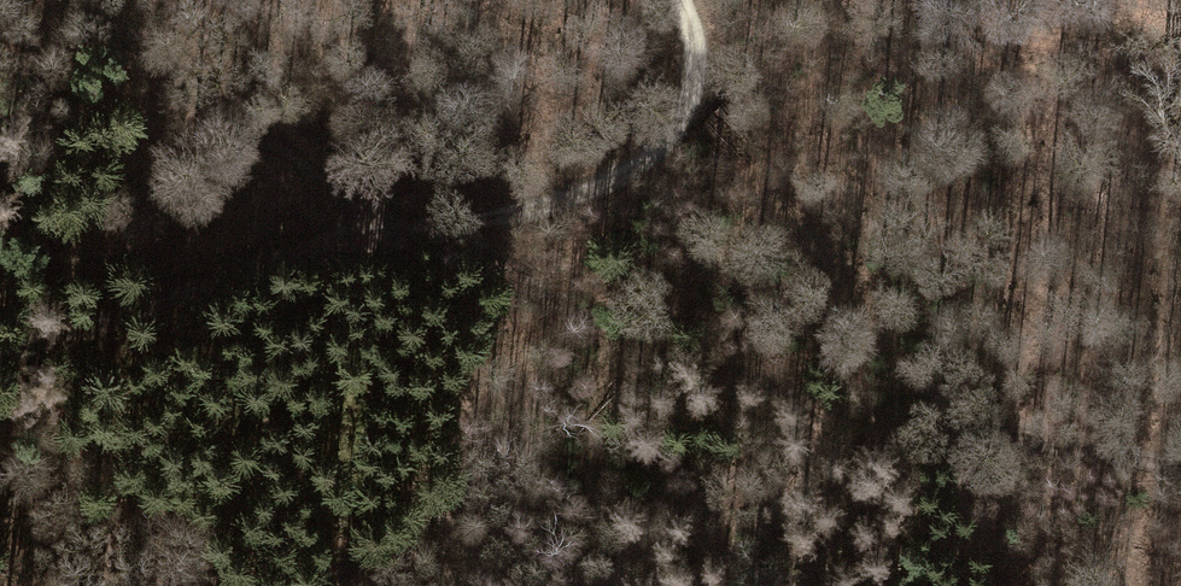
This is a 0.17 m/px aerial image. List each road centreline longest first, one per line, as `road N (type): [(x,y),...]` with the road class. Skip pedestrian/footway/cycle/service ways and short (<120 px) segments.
road 1 (track): [(428,230),(577,312),(774,390),(975,439),(1180,474)]
road 2 (track): [(692,92),(913,371),(994,442)]
road 3 (track): [(0,354),(243,276),(394,239)]
road 4 (track): [(428,230),(556,202),(614,178),(664,138),(692,92),(691,20),(680,0)]
road 5 (track): [(394,239),(88,0)]

